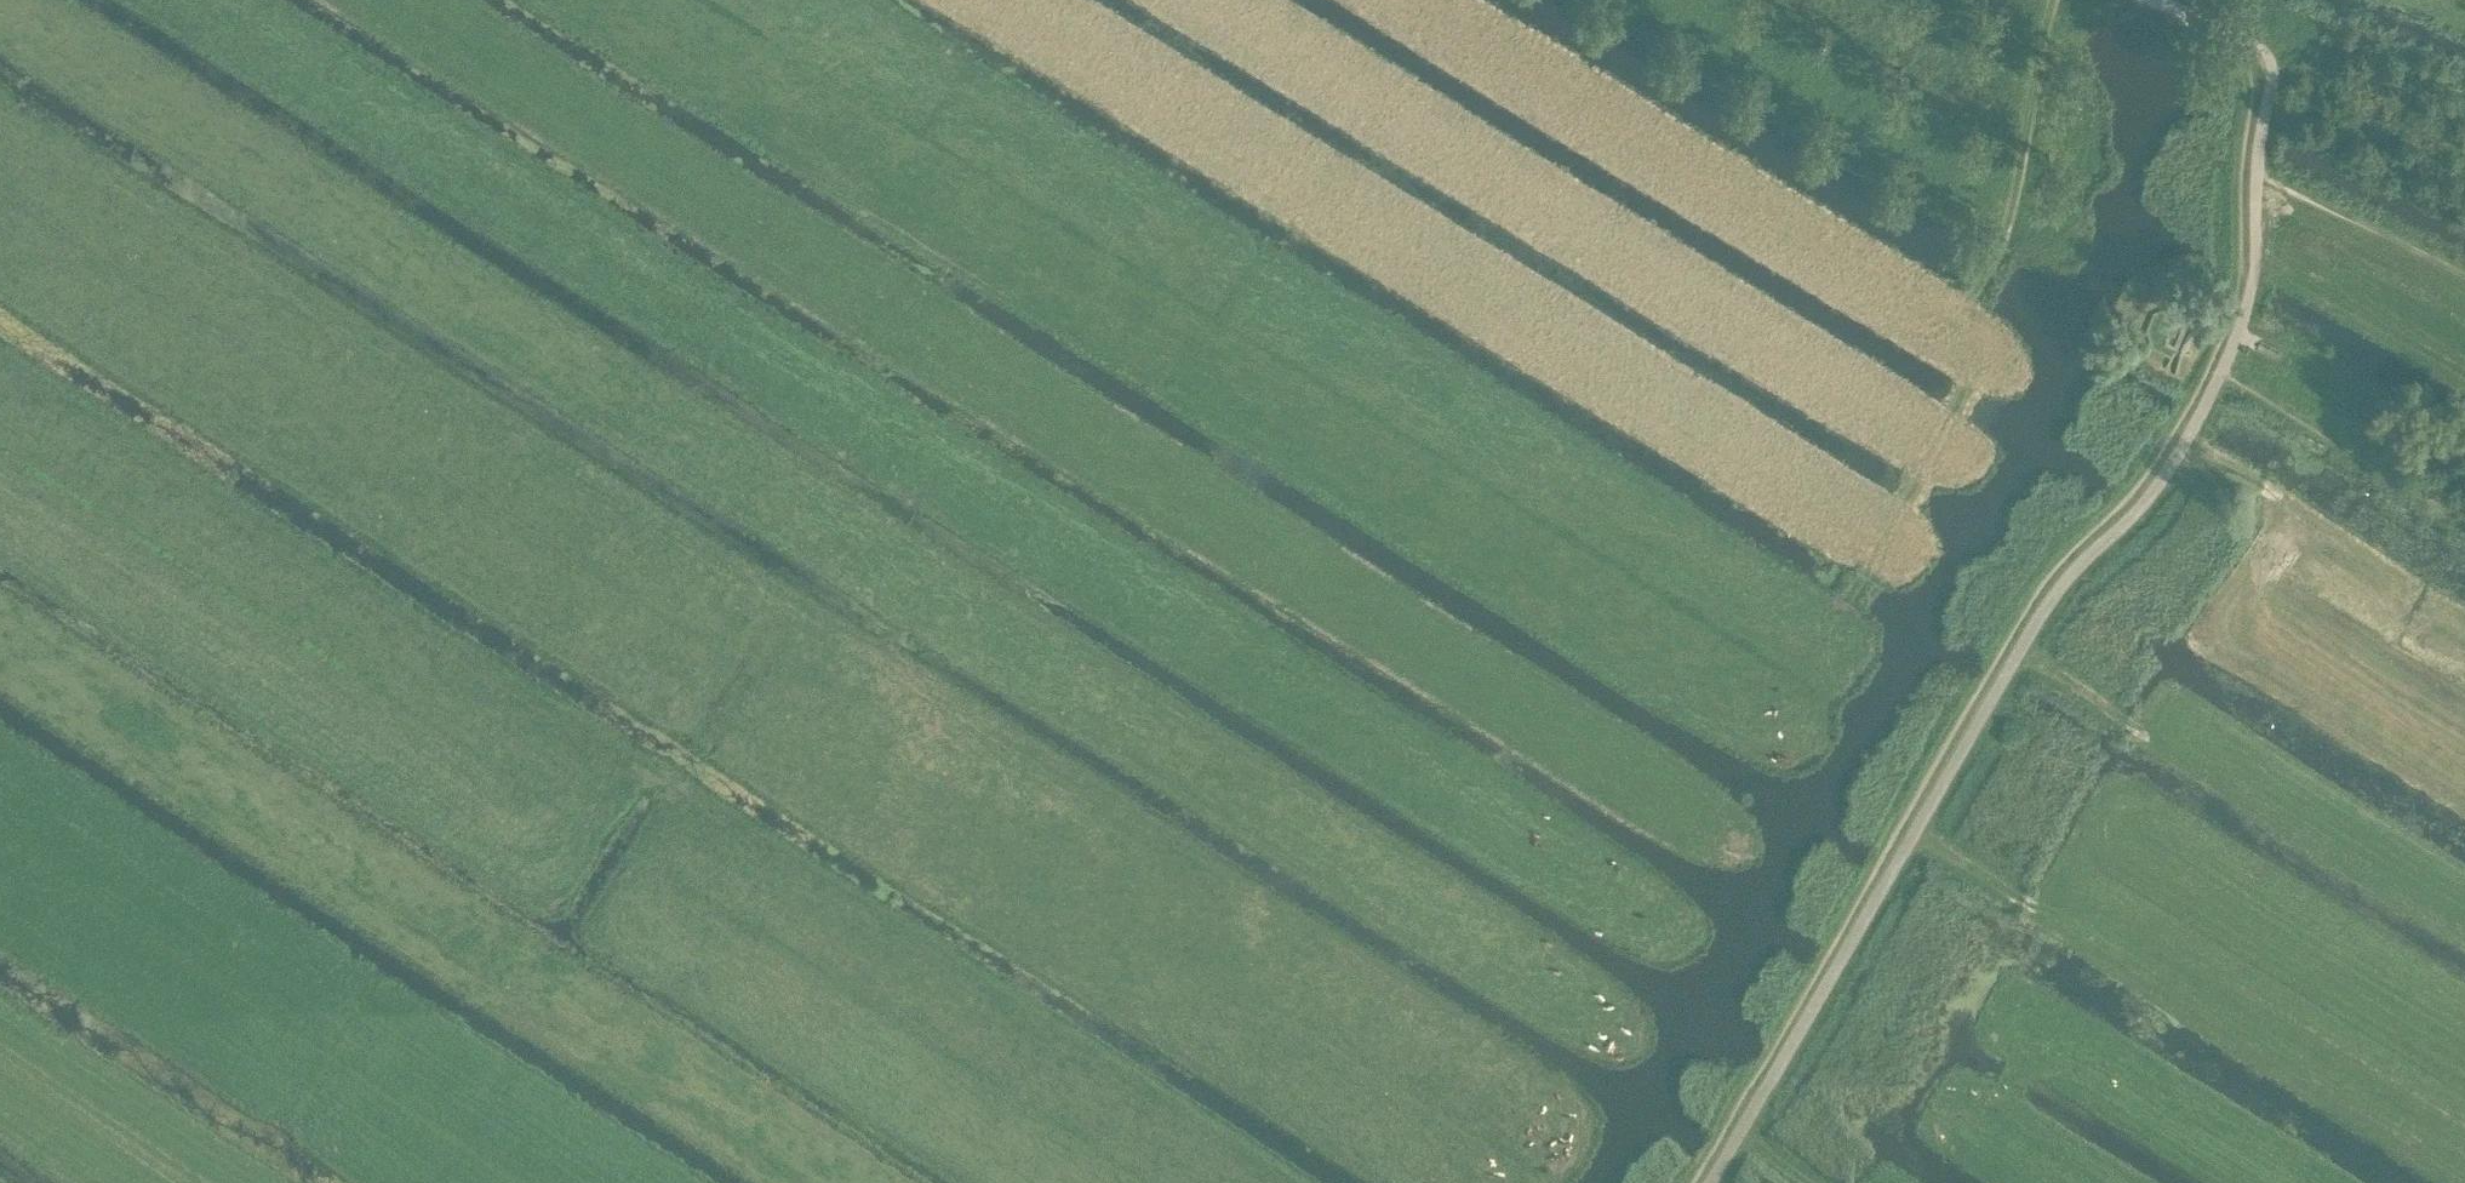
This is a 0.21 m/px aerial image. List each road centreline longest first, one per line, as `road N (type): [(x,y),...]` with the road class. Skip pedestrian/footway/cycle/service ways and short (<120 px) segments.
road 1 (track): [(2052,0),(2020,193),(1999,255),(1969,305)]
road 2 (track): [(2464,523),(2221,373)]
road 3 (track): [(2464,277),(2257,173)]

